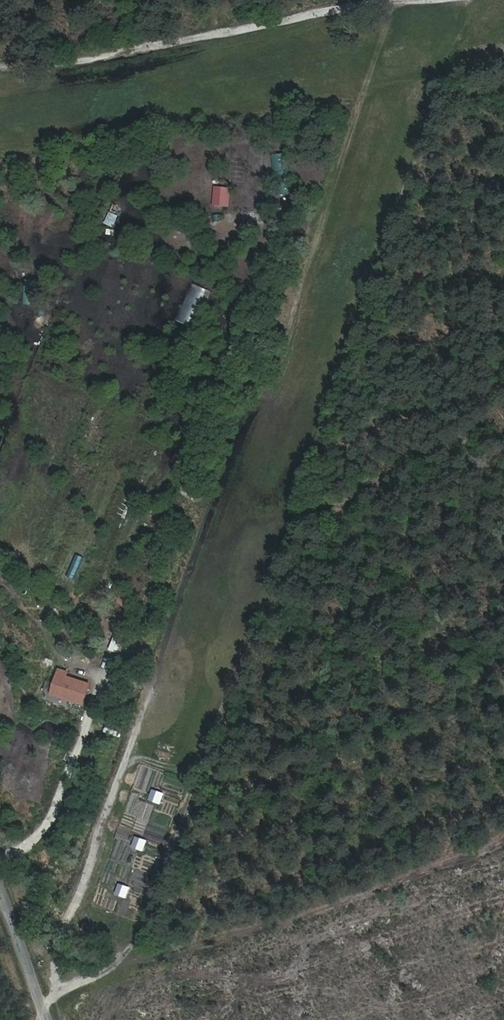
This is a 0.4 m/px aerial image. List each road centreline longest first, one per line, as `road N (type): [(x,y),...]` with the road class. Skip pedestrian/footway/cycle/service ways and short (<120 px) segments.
road 1 (track): [(43,1019),(437,0)]
road 2 (track): [(503,831),(108,968),(64,991),(43,1019)]
road 3 (track): [(0,71),(416,0)]
road 4 (residential): [(44,1019),(0,899)]

